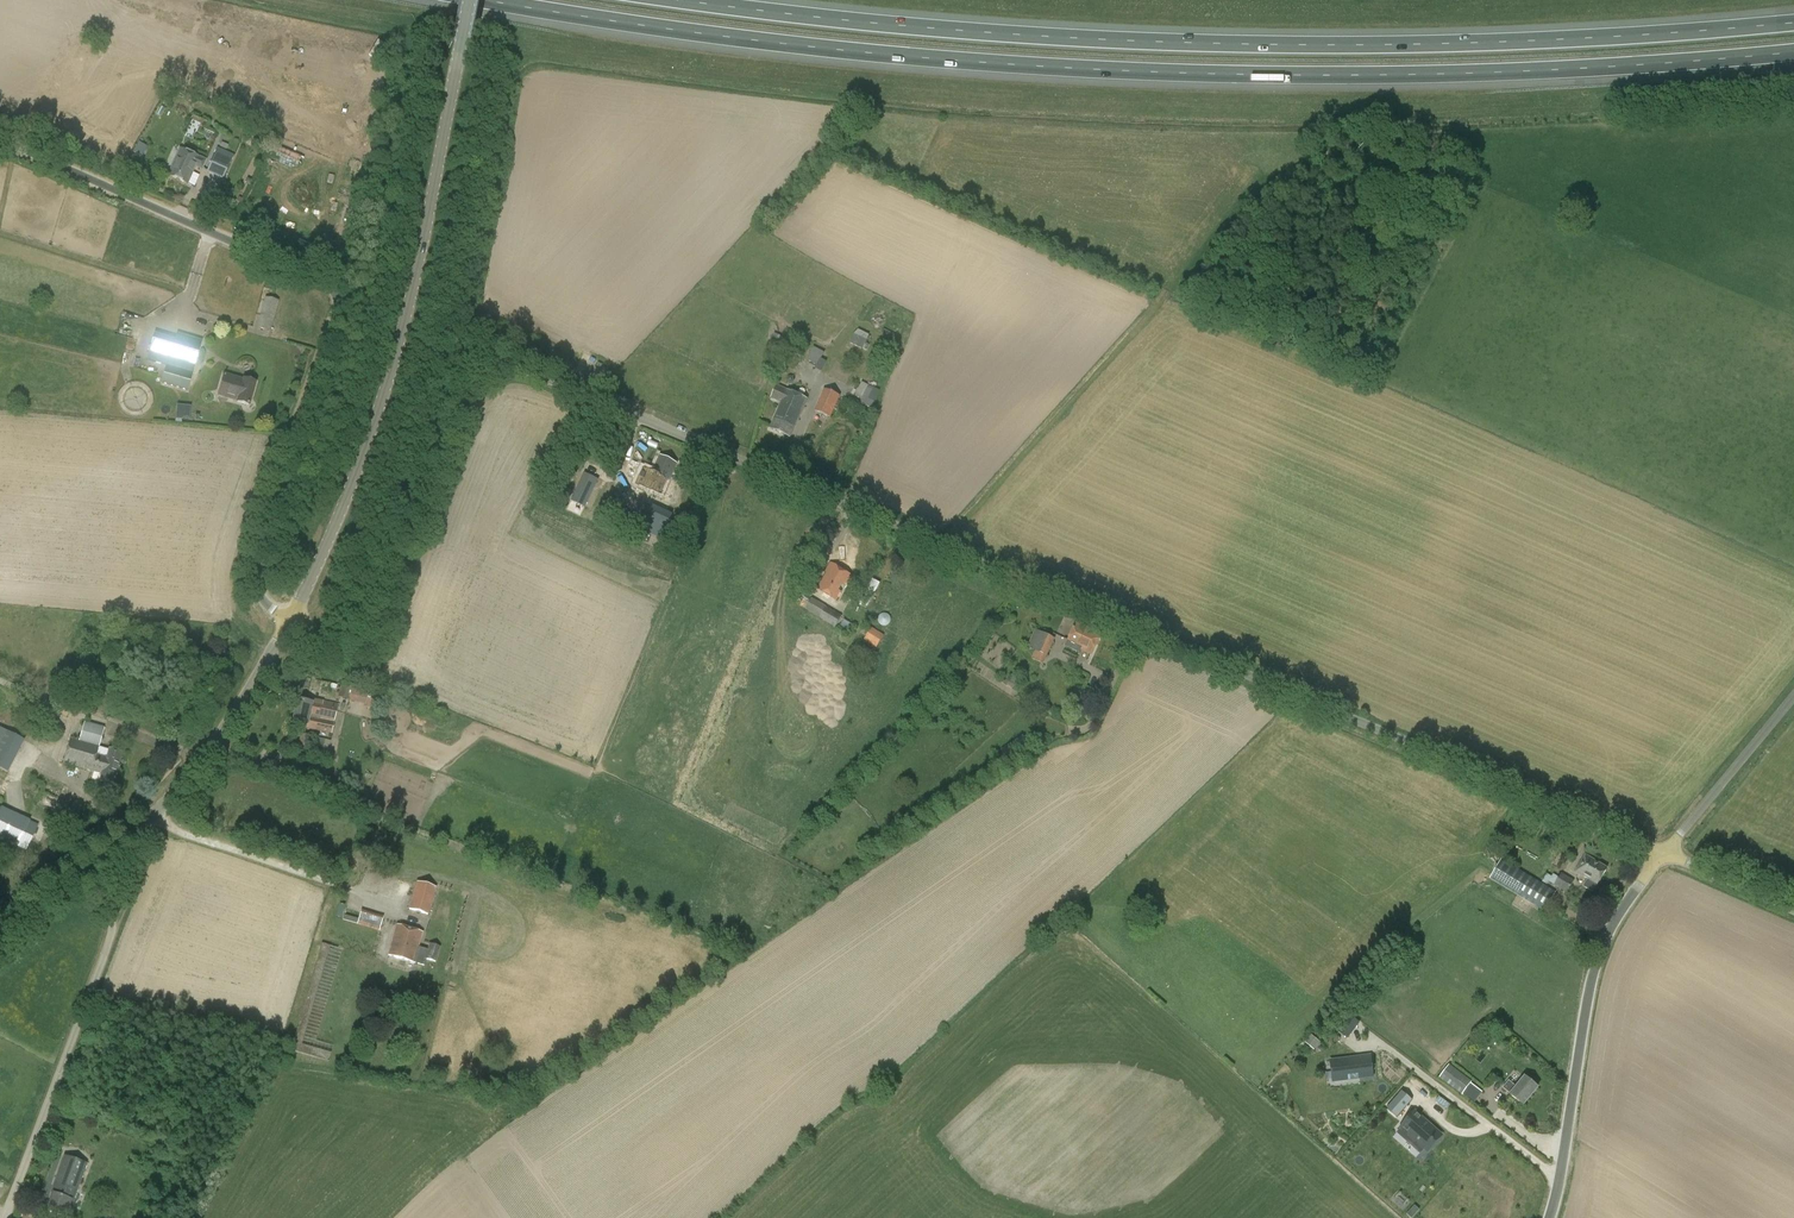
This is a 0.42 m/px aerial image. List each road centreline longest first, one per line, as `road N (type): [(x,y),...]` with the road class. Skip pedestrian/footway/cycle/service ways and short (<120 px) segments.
road 1 (unclassified): [(1664,853),(528,370),(491,371),(471,386),(371,624),(336,634),(292,619)]
road 2 (motorway): [(492,0),(1001,65),(1220,74),(1493,73),(1793,53)]
road 3 (motorway): [(1793,23),(1501,43),(1226,43),(1007,34),(686,0)]
road 4 (unclassified): [(0,141),(338,294),(339,317),(255,570),(261,597),(292,619)]
road 5 (unclassified): [(292,619),(398,360),(471,0)]
road 6 (unclassified): [(0,933),(156,813),(204,758),(292,619)]
road 7 (unclassified): [(1549,1217),(1595,967),(1637,886),(1664,853)]
road 8 (track): [(3,1217),(111,936),(112,914),(85,869)]
road 9 (unclassified): [(1664,853),(1793,697)]
road 10 (unclassified): [(1793,910),(1664,853)]

